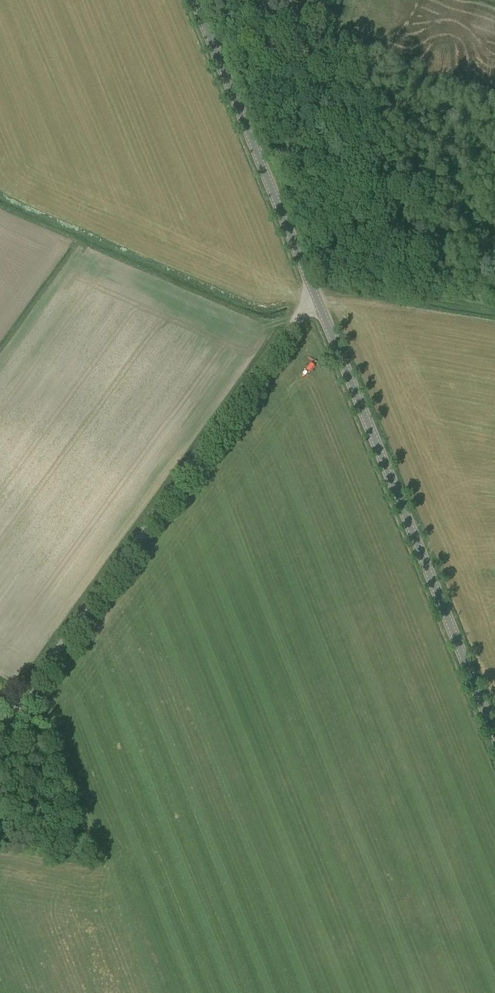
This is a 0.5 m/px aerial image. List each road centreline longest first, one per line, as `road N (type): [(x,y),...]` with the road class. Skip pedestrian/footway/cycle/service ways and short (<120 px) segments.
road 1 (tertiary): [(0,728),(314,294)]
road 2 (tertiary): [(494,736),(314,294)]
road 3 (tertiary): [(314,294),(194,0)]

